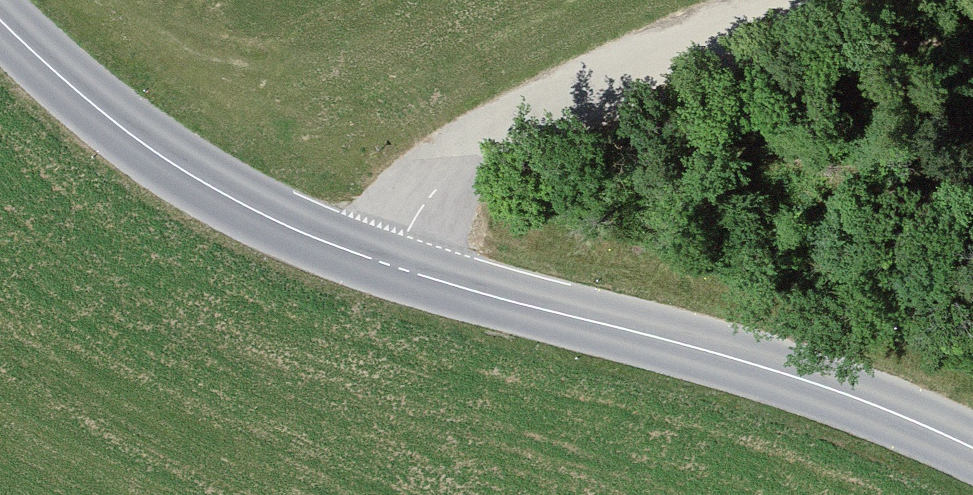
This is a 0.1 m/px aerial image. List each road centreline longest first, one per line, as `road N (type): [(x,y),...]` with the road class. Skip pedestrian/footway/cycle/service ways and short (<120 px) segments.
road 1 (tertiary): [(972,447),(891,407),(718,348),(349,247),(221,185),(118,117),(0,7)]
road 2 (track): [(812,0),(492,125),(396,261)]

